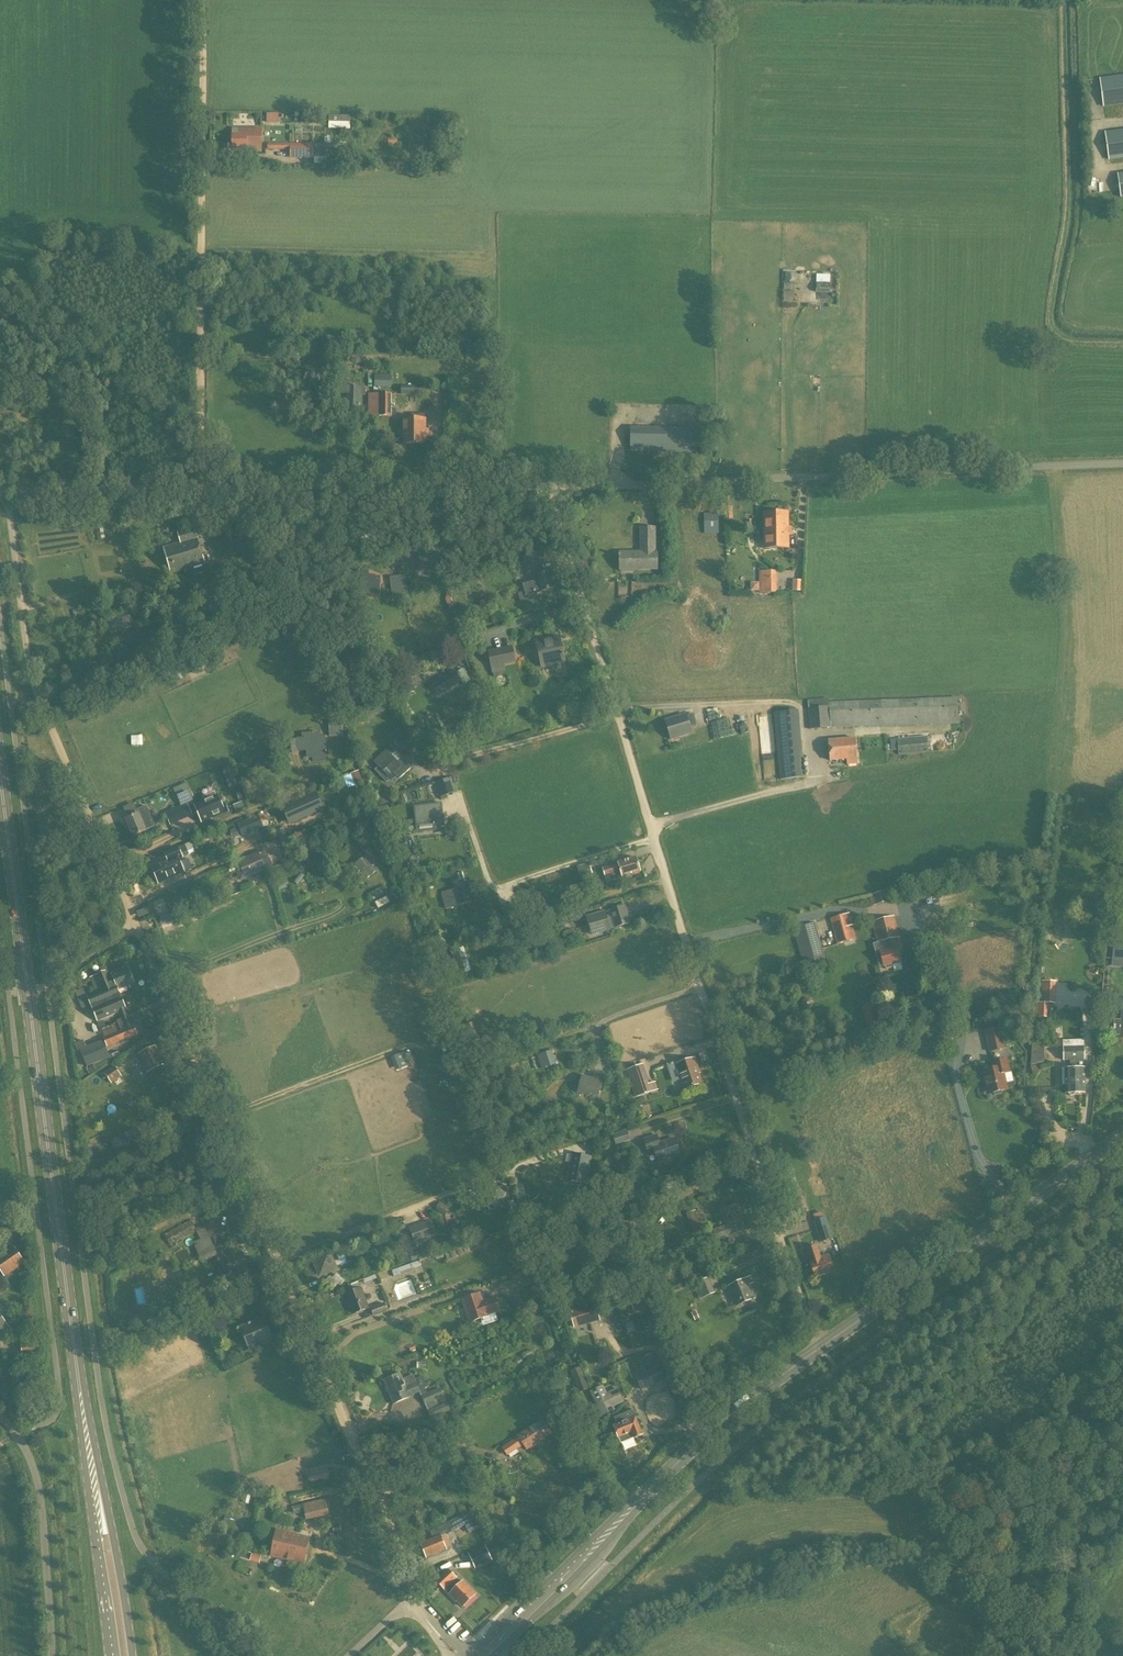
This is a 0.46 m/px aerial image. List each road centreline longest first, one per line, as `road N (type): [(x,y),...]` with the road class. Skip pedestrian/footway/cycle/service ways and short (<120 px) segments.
road 1 (track): [(413,1608),(409,1576),(36,687),(7,491)]
road 2 (unclassified): [(1122,464),(696,483),(0,491)]
road 3 (track): [(819,1347),(545,485)]
road 4 (primary): [(483,1655),(696,1444),(998,1217),(1122,1134)]
road 5 (primary): [(85,1404),(0,777)]
road 6 (track): [(202,0),(201,489)]
road 7 (primary): [(135,1655),(85,1404)]
road 8 (unclassified): [(49,1655),(37,1486),(27,1449),(0,1413)]
road 9 (primary): [(85,1404),(114,1655)]
road 10 (unclassified): [(458,1655),(413,1608),(349,1655)]
road 11 (track): [(134,926),(27,991)]

